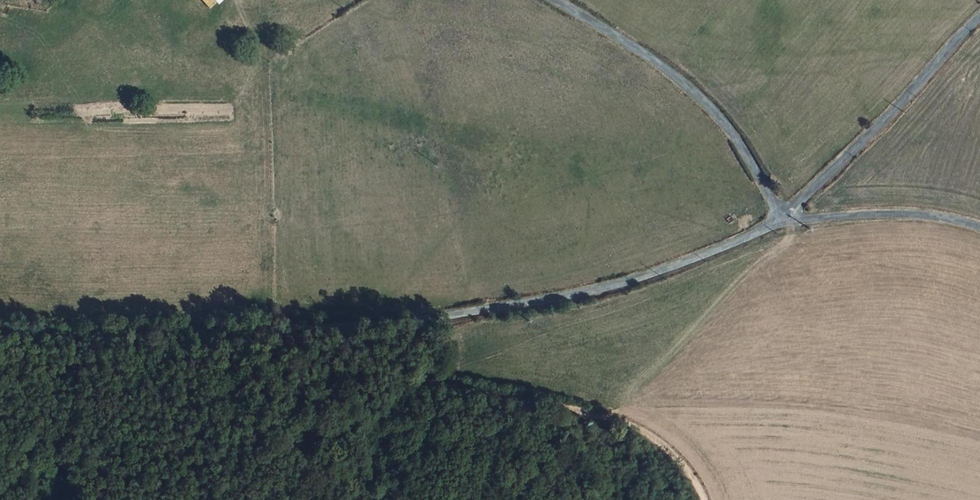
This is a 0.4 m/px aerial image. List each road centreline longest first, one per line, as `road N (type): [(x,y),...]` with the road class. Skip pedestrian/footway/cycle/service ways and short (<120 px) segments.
road 1 (unclassified): [(0,319),(174,313),(350,329),(624,283),(739,242),(783,214)]
road 2 (track): [(705,499),(698,474),(638,430),(454,383),(275,361),(216,314)]
road 3 (residential): [(783,214),(726,121),(670,69),(556,0)]
road 4 (unclassified): [(783,214),(979,11)]
road 5 (unclassified): [(979,227),(897,213),(783,214)]

